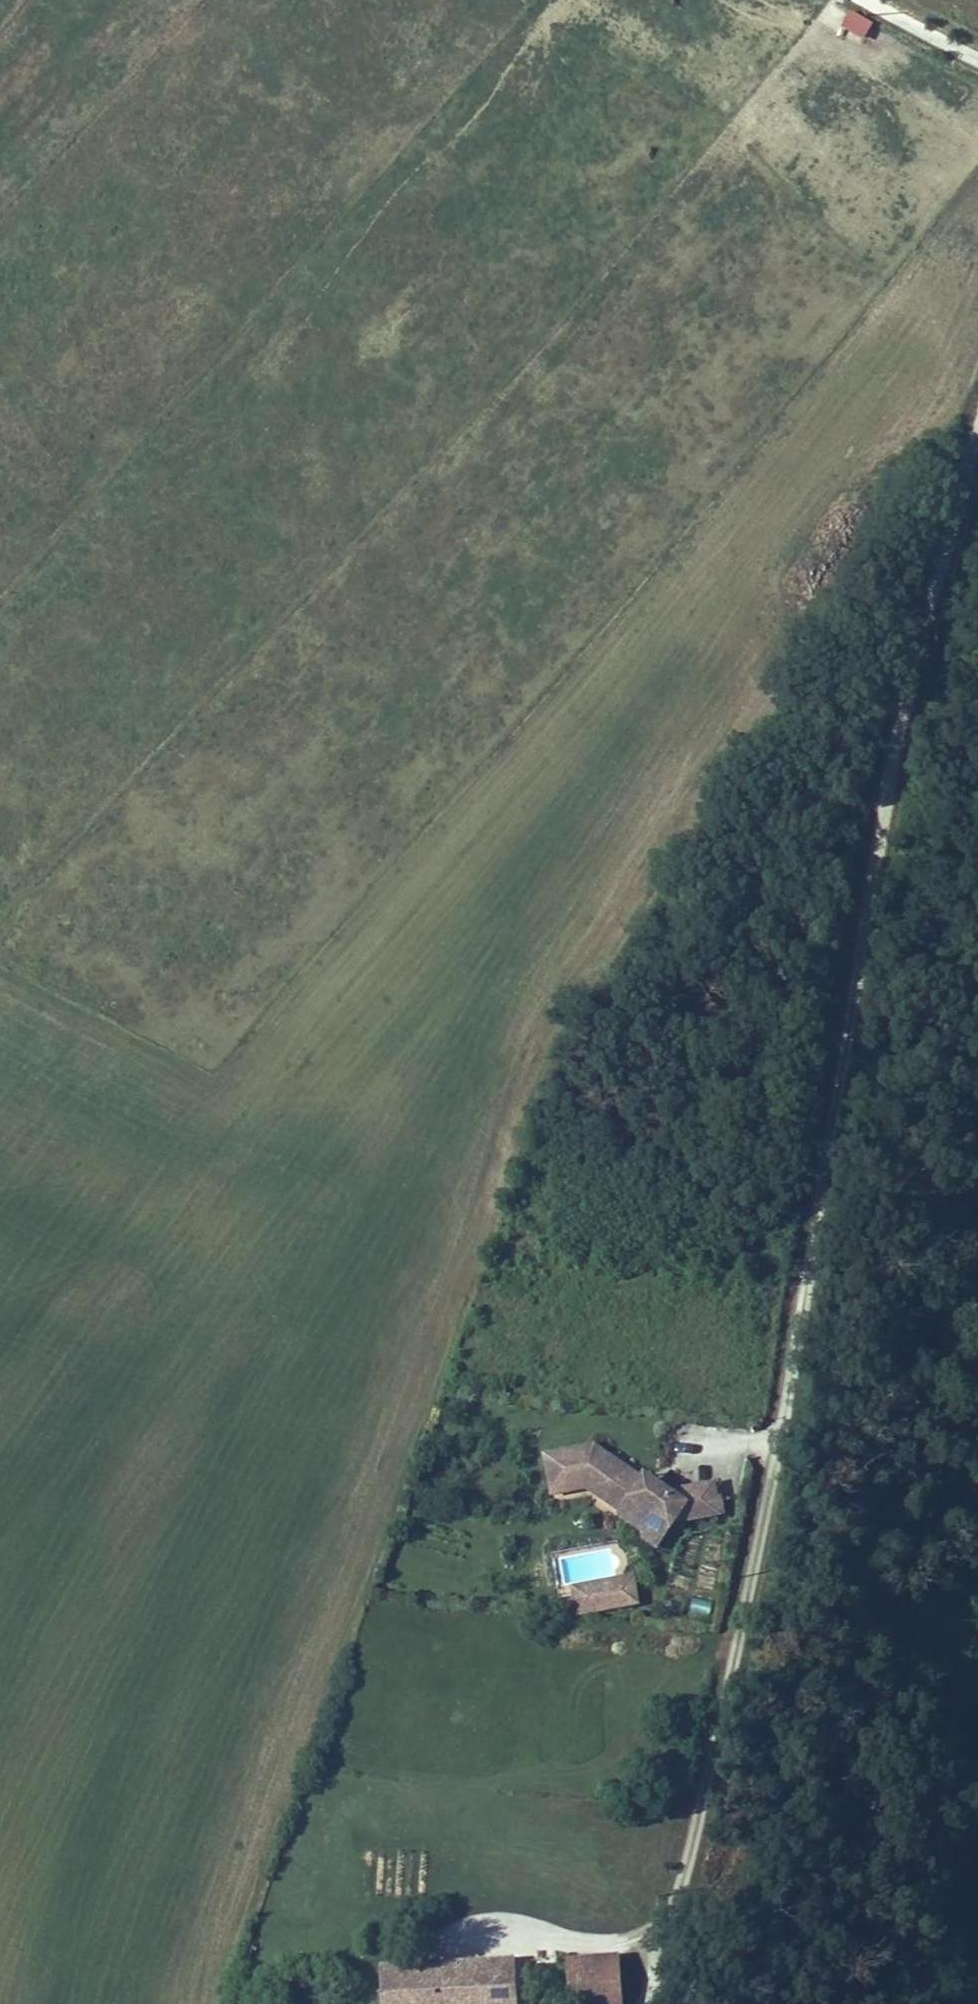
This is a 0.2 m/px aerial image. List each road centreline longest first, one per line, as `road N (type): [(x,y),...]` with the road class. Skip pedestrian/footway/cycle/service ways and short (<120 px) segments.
road 1 (unclassified): [(977,435),(896,736),(813,1257),(719,1727),(681,1889),(637,1937)]

